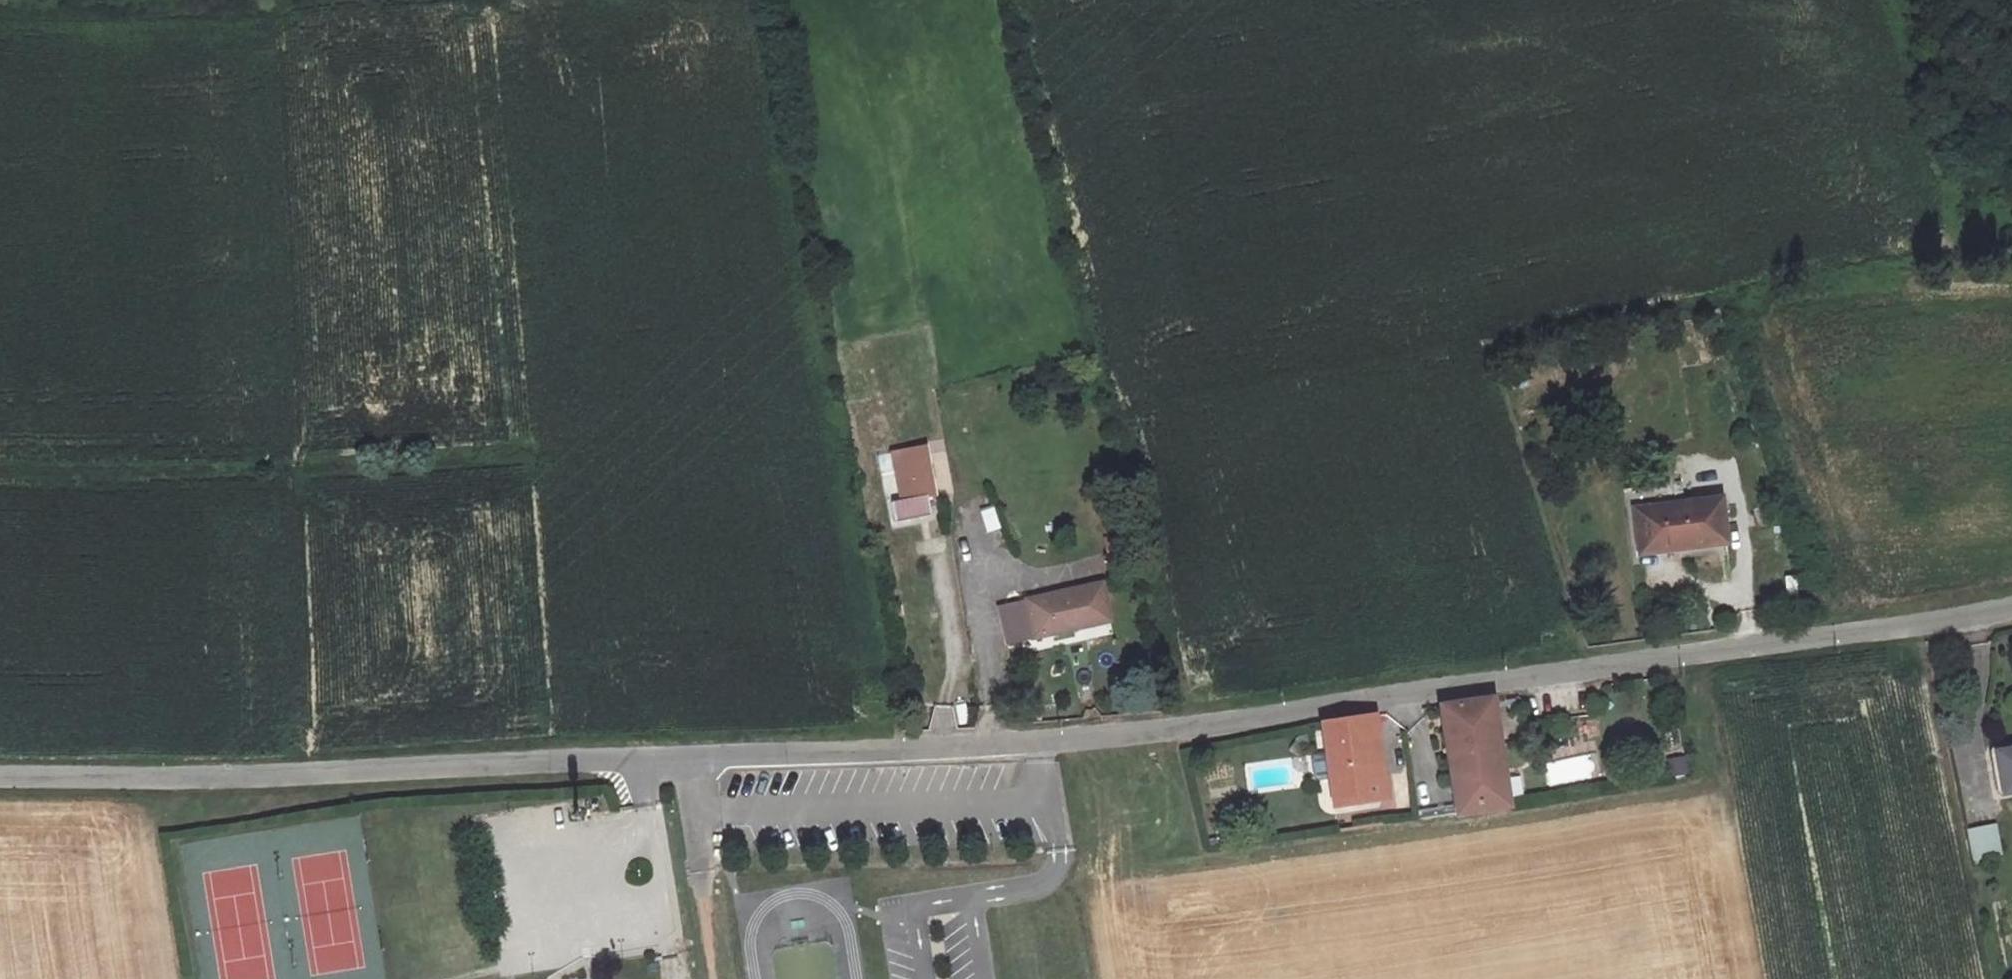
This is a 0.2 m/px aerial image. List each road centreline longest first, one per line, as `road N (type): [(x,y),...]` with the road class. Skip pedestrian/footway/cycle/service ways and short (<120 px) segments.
road 1 (unclassified): [(0,775),(230,778),(1040,742),(2011,608)]

